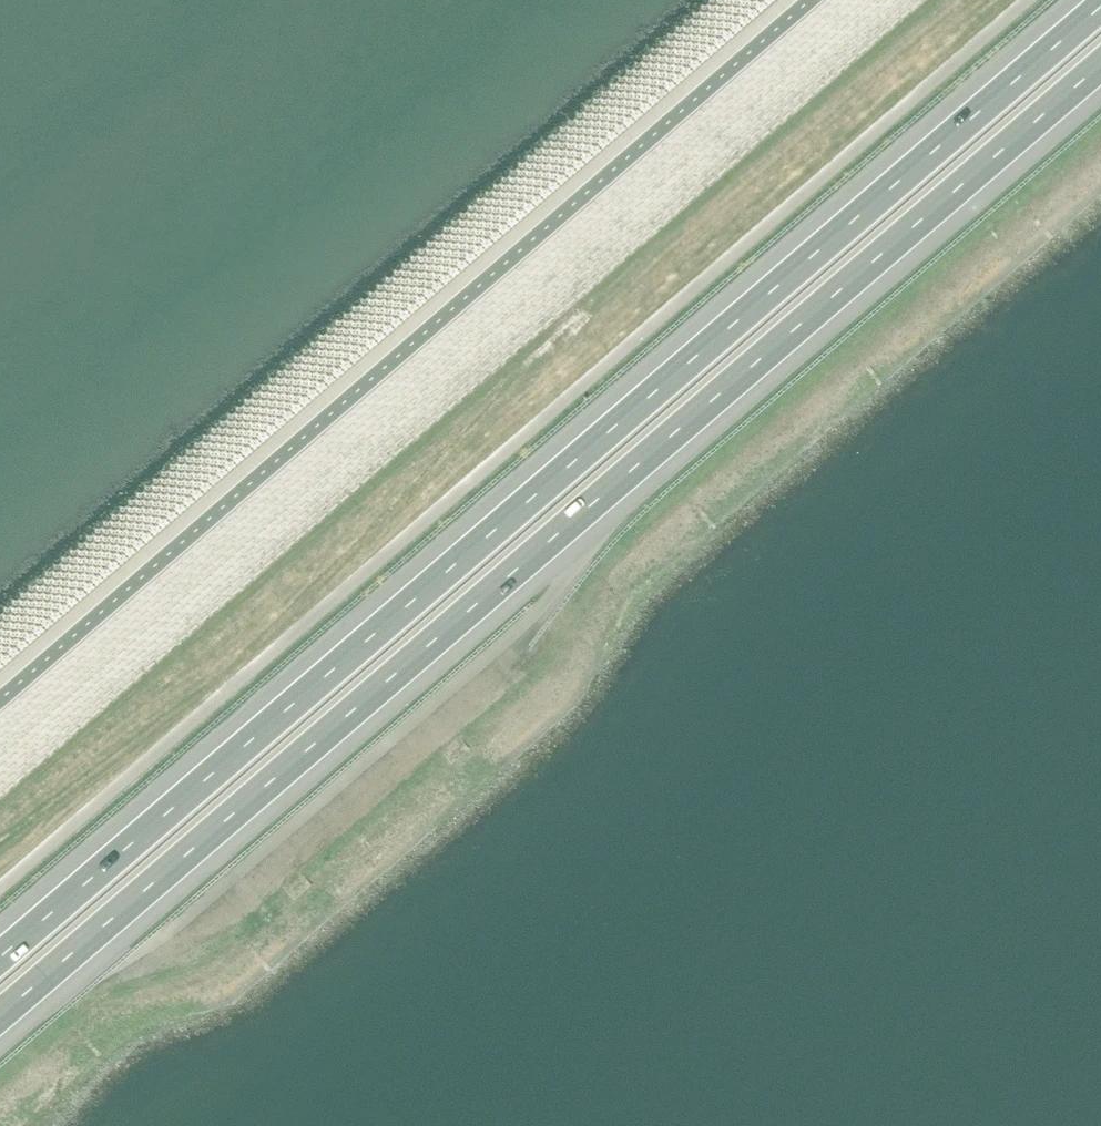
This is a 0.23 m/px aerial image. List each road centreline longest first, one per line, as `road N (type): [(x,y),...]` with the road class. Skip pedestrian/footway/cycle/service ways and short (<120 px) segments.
road 1 (motorway): [(1100,7),(0,958)]
road 2 (motorway): [(0,1017),(1100,67)]

